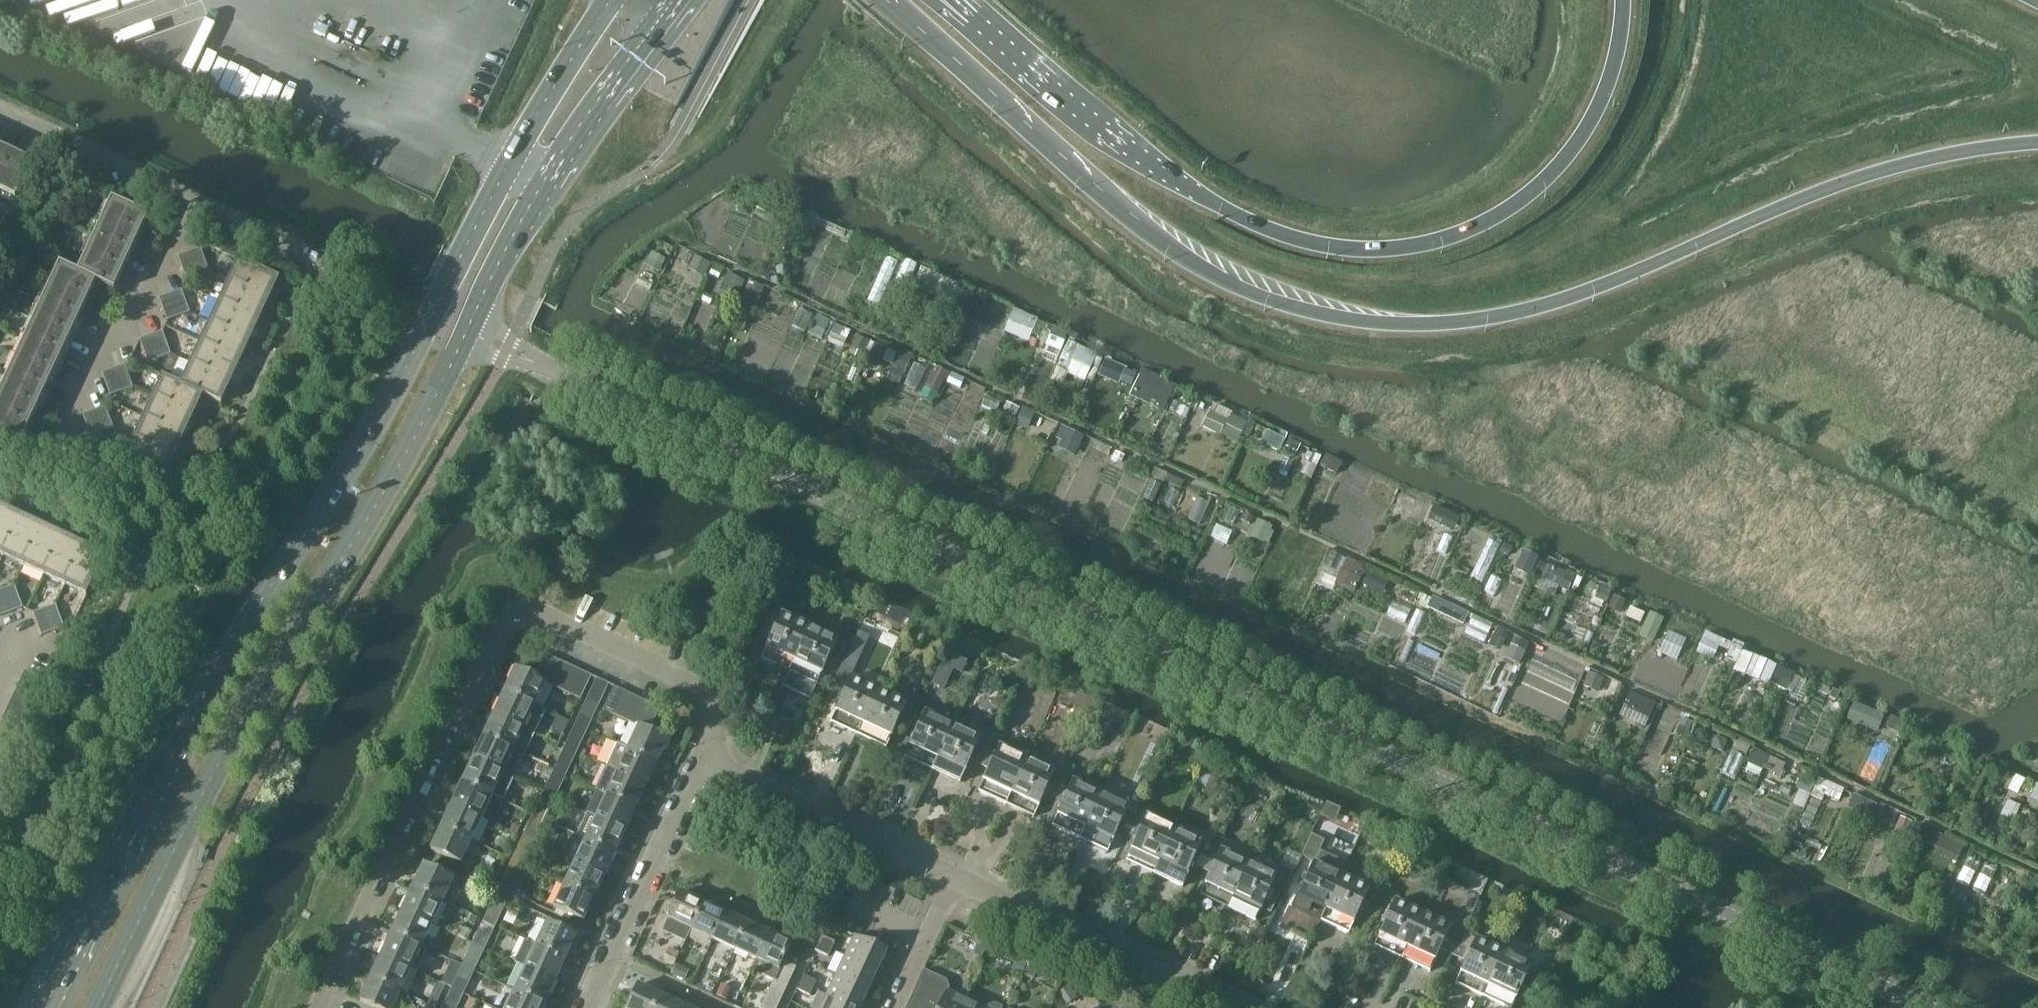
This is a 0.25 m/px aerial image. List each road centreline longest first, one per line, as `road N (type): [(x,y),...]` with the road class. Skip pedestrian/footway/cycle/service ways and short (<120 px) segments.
road 1 (tertiary): [(1926,1007),(540,364)]
road 2 (trunk): [(876,0),(1082,182),(1200,271),(1300,309),(1367,322),(1440,324),(1560,304),(1813,197),(1983,148),(2037,146)]
road 3 (secondary): [(610,0),(508,163),(342,477),(221,665),(45,1007)]
road 4 (trunk): [(1622,0),(1615,67),(1584,136),(1538,189),(1479,228),(1364,251),(1275,232),(1195,193),(973,18)]
road 5 (secondary): [(102,1007),(271,671),(460,343)]
road 6 (residential): [(320,1007),(494,633),(513,617),(533,614),(691,686),(716,722),(703,760)]
road 7 (secondary): [(473,320),(569,140),(663,12)]
road 8 (residential): [(1238,1007),(952,877)]
road 9 (residential): [(48,462),(97,348),(124,335),(186,201)]
road 10 (residential): [(952,877),(703,760)]
road 11 (residential): [(587,1007),(703,760)]
road 12 (residential): [(186,201),(0,115)]
road 13 (residential): [(892,1007),(952,877)]
road 14 (residential): [(313,260),(186,201)]

